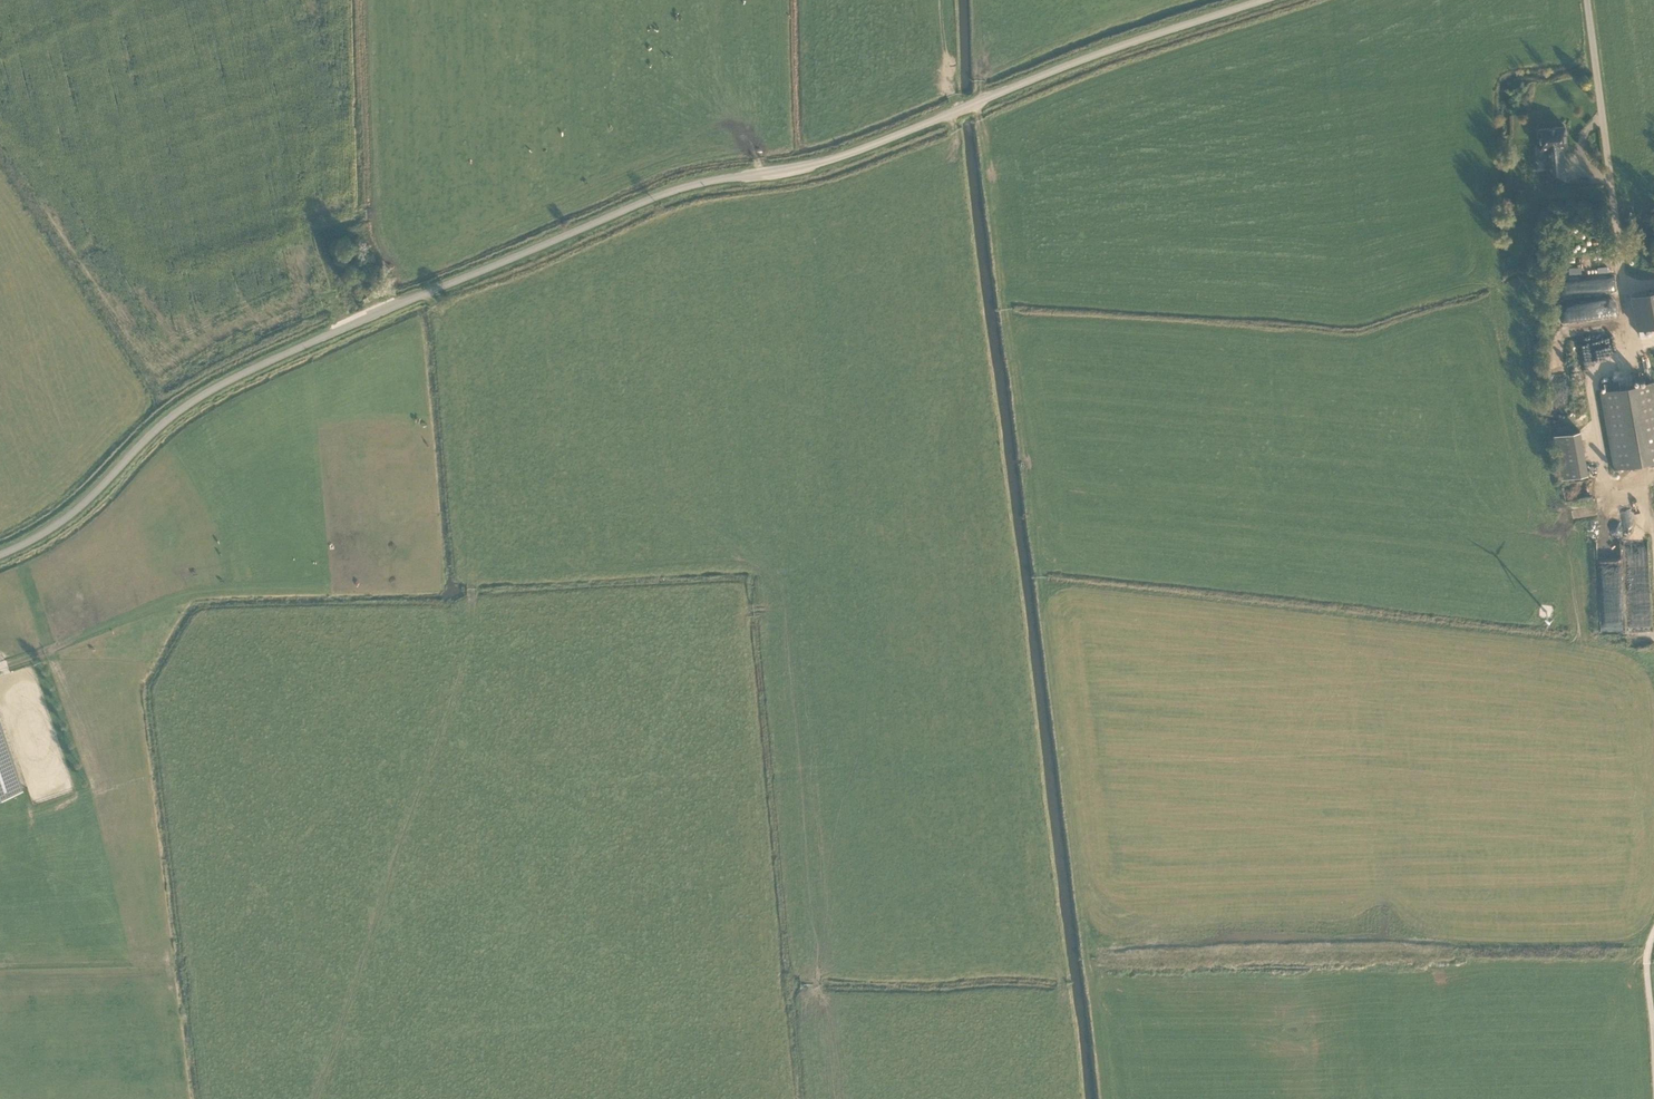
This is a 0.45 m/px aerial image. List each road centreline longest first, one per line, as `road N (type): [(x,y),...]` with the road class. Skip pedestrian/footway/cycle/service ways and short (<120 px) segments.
road 1 (unclassified): [(0,555),(68,514),(163,425),(231,380),(666,195),(861,154),(1264,0)]

